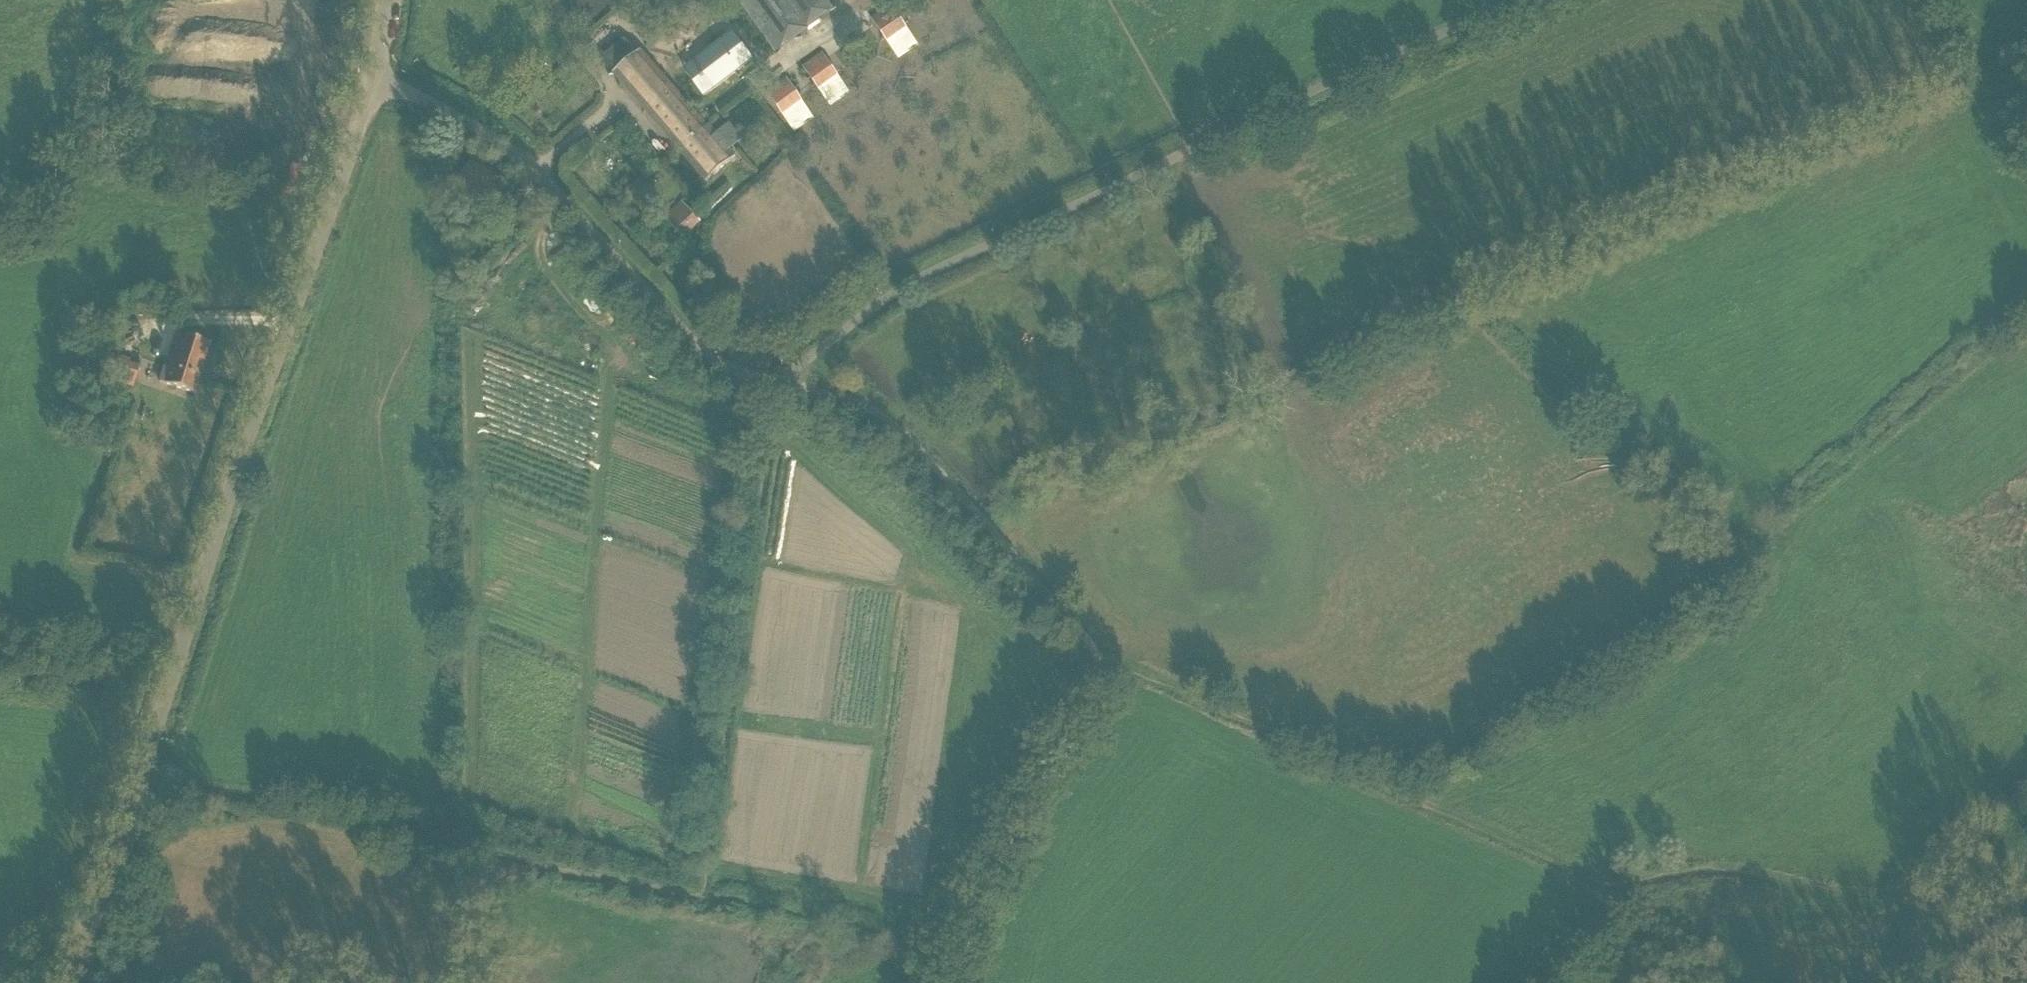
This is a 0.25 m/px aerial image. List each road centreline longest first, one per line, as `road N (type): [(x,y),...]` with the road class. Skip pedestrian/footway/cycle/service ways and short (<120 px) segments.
road 1 (residential): [(70,982),(367,87),(385,0)]

